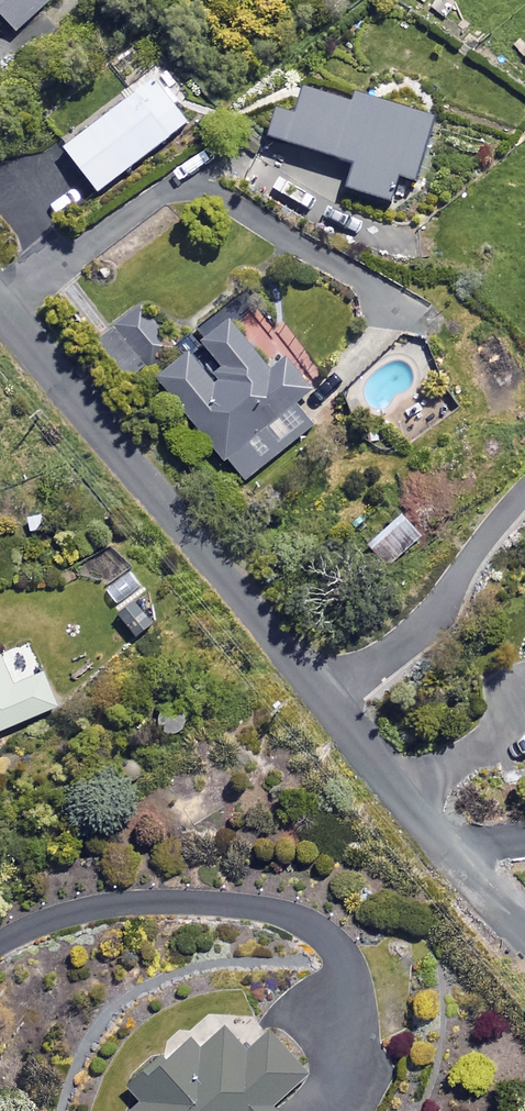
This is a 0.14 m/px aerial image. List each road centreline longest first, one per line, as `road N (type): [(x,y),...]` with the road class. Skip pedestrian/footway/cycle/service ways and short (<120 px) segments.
road 1 (residential): [(0,308),(524,942)]

